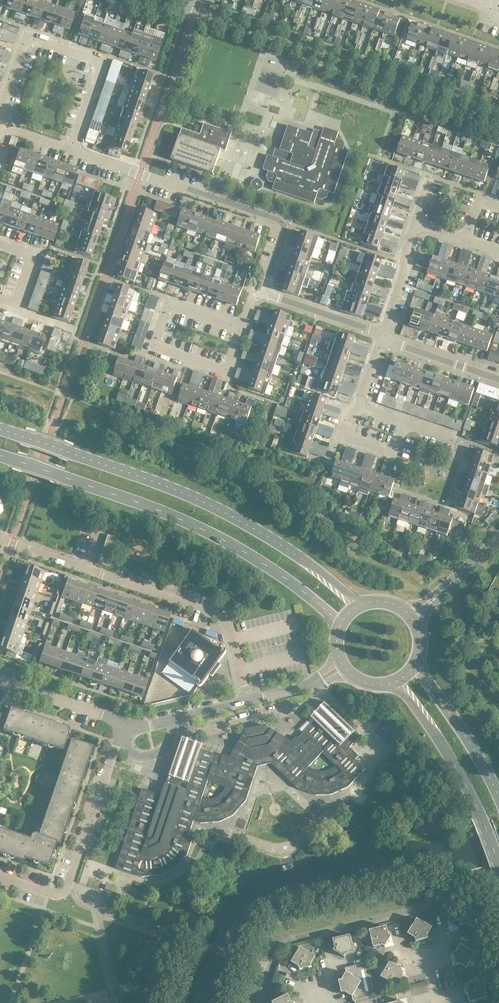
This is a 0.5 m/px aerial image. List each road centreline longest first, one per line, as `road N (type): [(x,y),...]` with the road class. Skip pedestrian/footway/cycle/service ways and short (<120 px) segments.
road 1 (residential): [(383,336),(272,297),(281,223),(70,149)]
road 2 (secondary): [(361,604),(214,509),(0,430)]
road 3 (secondary): [(0,456),(214,535),(283,577),(337,628)]
road 4 (unclassified): [(247,701),(223,616),(0,539)]
road 5 (residential): [(1,121),(28,37),(99,61),(70,149)]
road 6 (residential): [(0,874),(66,889),(125,730)]
road 7 (secondary): [(393,684),(440,740),(498,866)]
road 8 (residential): [(166,304),(239,327),(225,367),(153,343)]
road 9 (secondary): [(498,797),(416,663)]
road 10 (unclassified): [(0,680),(125,730)]
road 11 (unclassified): [(125,730),(247,701)]
road 12 (residential): [(498,378),(383,336)]

